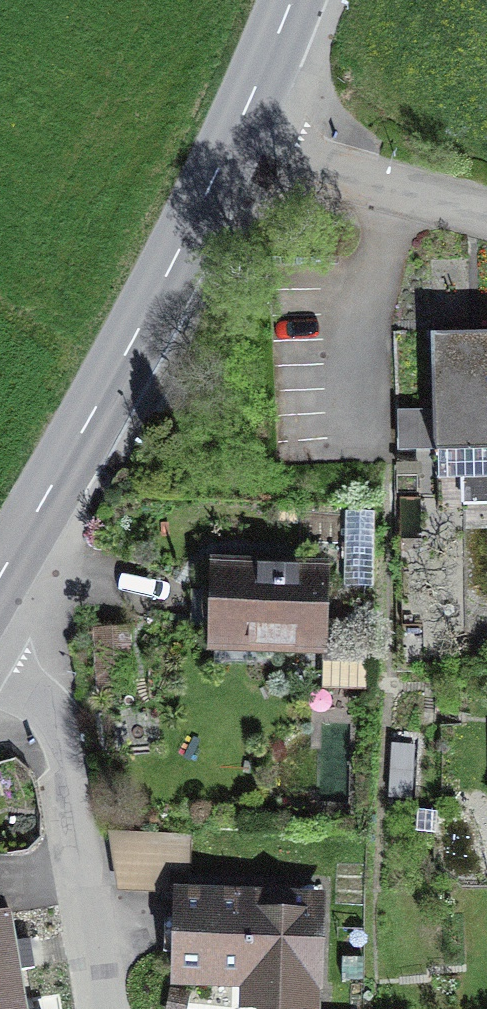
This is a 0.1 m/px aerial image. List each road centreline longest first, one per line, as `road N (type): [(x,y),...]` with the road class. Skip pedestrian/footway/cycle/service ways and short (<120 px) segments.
road 1 (secondary): [(0,582),(232,147)]
road 2 (residential): [(102,1008),(0,608)]
road 3 (residential): [(486,202),(232,147)]
road 4 (secondary): [(232,147),(294,0)]

